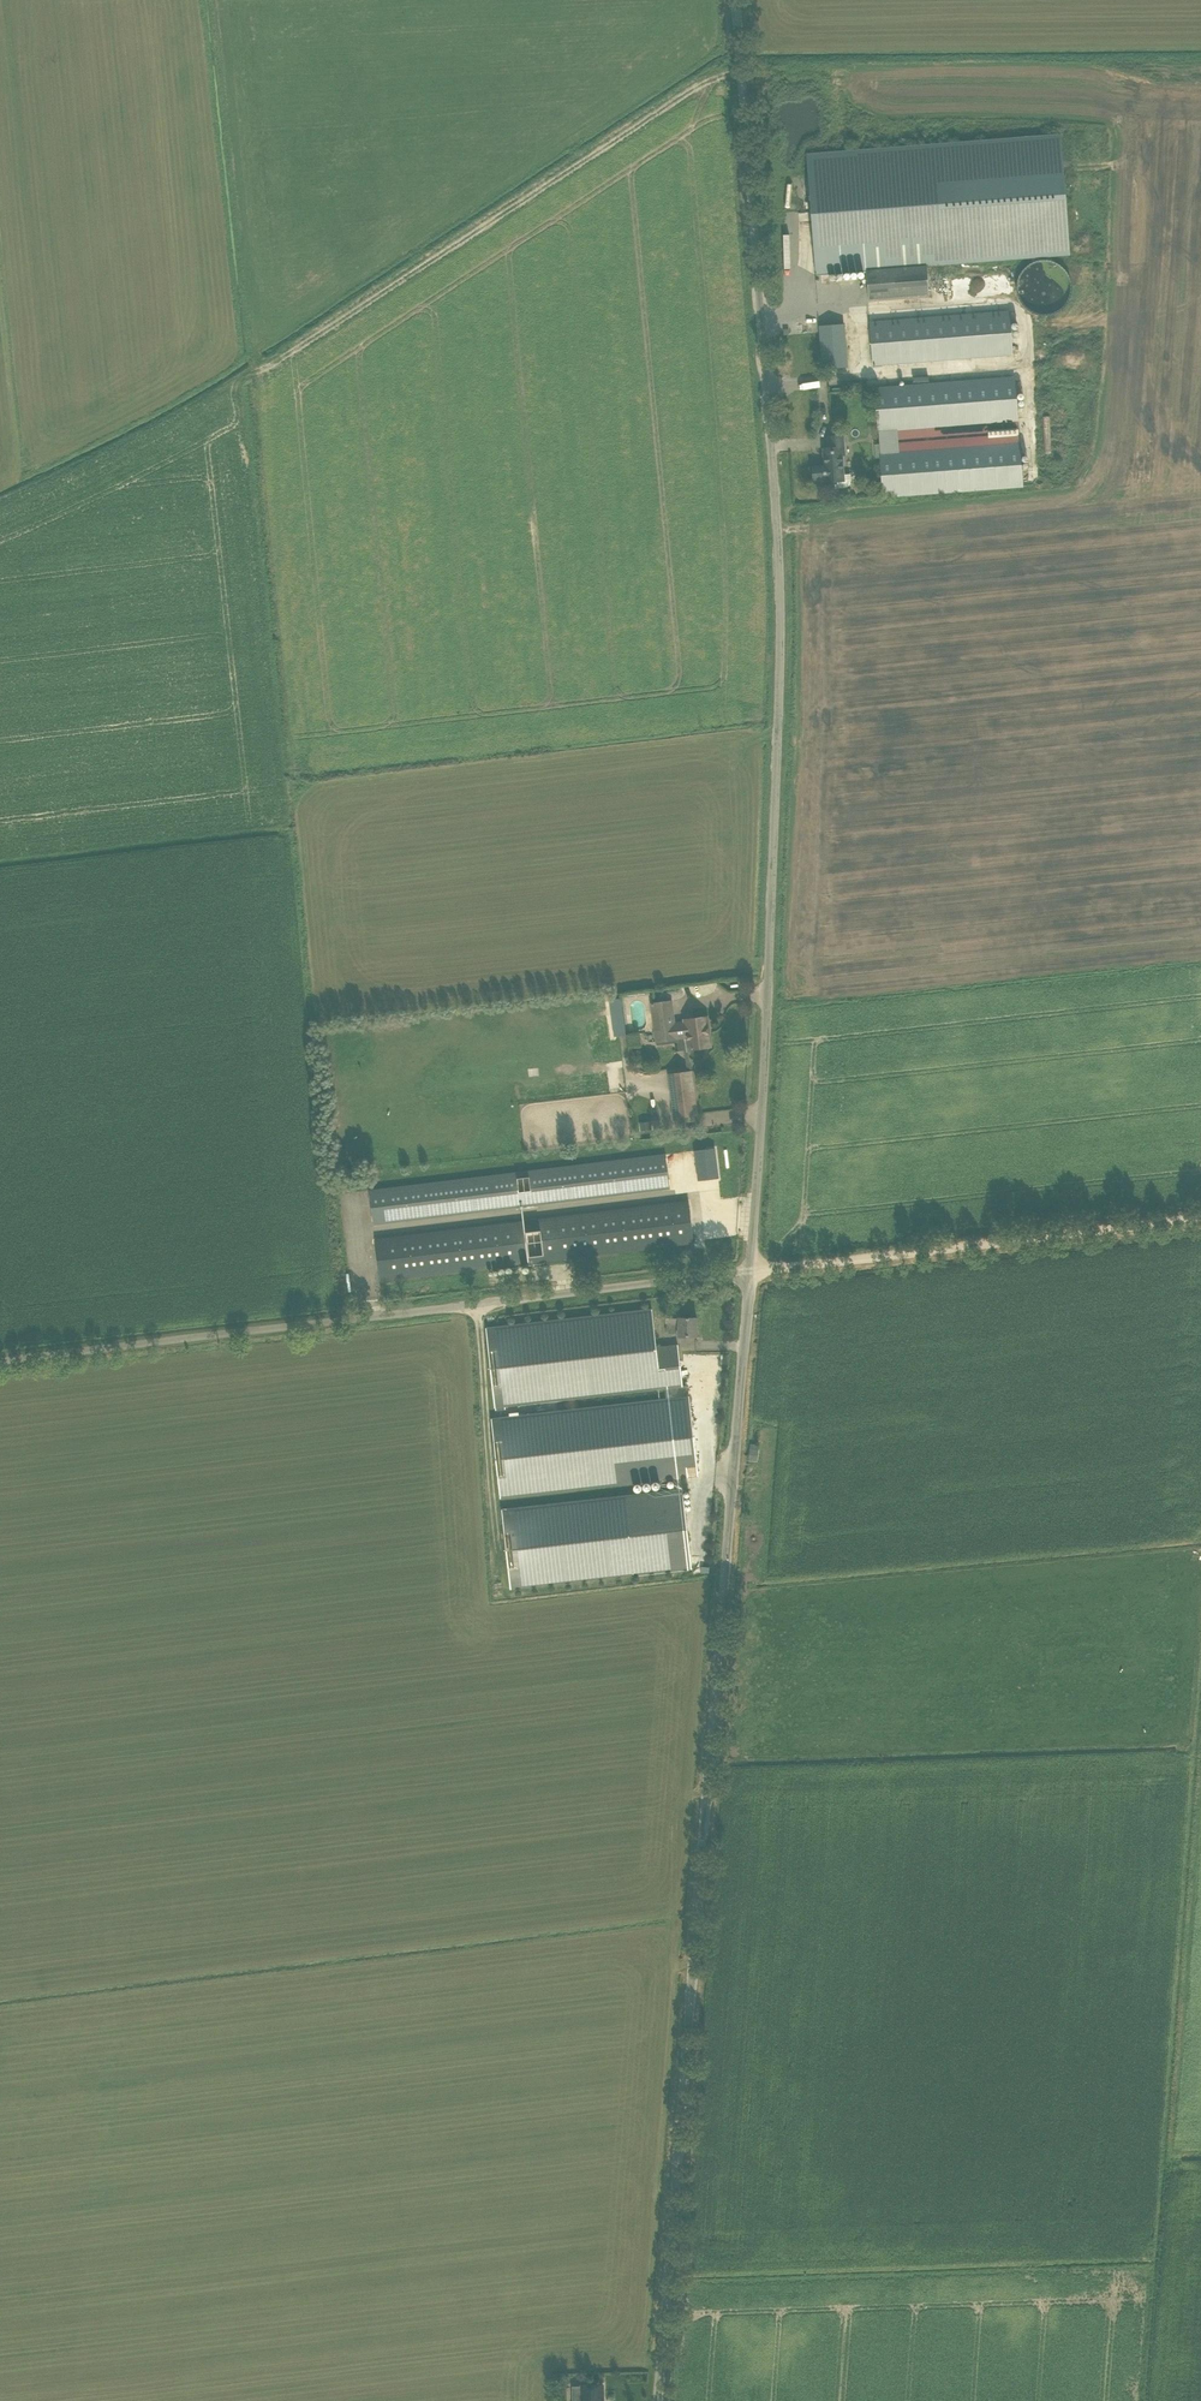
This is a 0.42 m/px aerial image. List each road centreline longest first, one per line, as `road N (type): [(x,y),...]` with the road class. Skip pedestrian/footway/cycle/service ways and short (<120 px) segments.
road 1 (unclassified): [(752,1271),(790,679),(776,348),(735,0)]
road 2 (unclassified): [(667,2400),(752,1271)]
road 3 (unclassified): [(0,1364),(752,1271)]
road 4 (track): [(752,1271),(1200,1219)]

